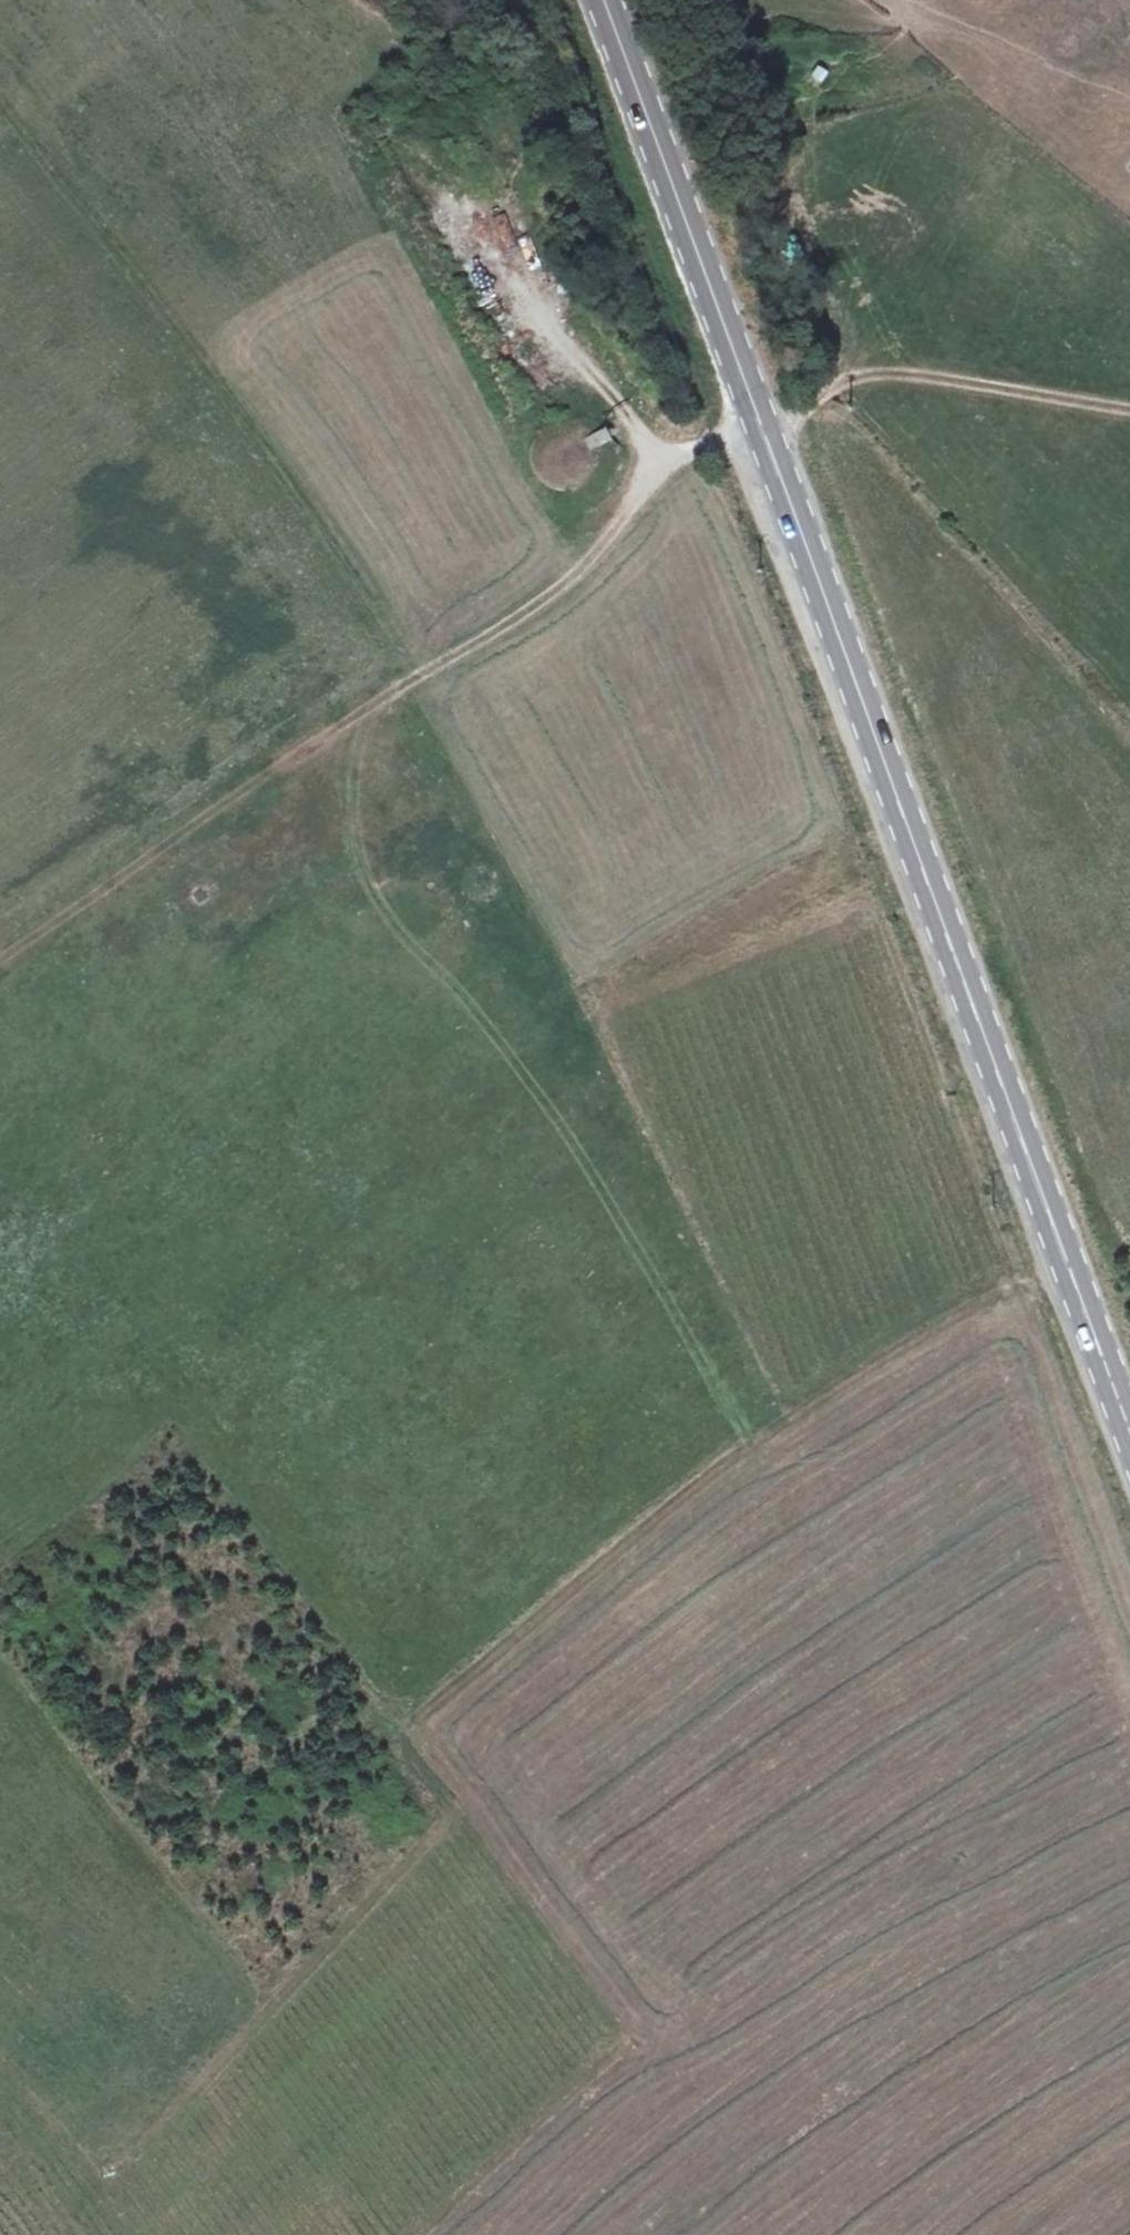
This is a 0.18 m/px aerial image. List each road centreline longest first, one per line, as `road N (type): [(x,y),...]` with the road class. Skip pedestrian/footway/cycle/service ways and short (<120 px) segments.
road 1 (secondary): [(605,0),(1129,1429)]
road 2 (track): [(413,679),(501,627),(595,550),(663,466),(625,410)]

